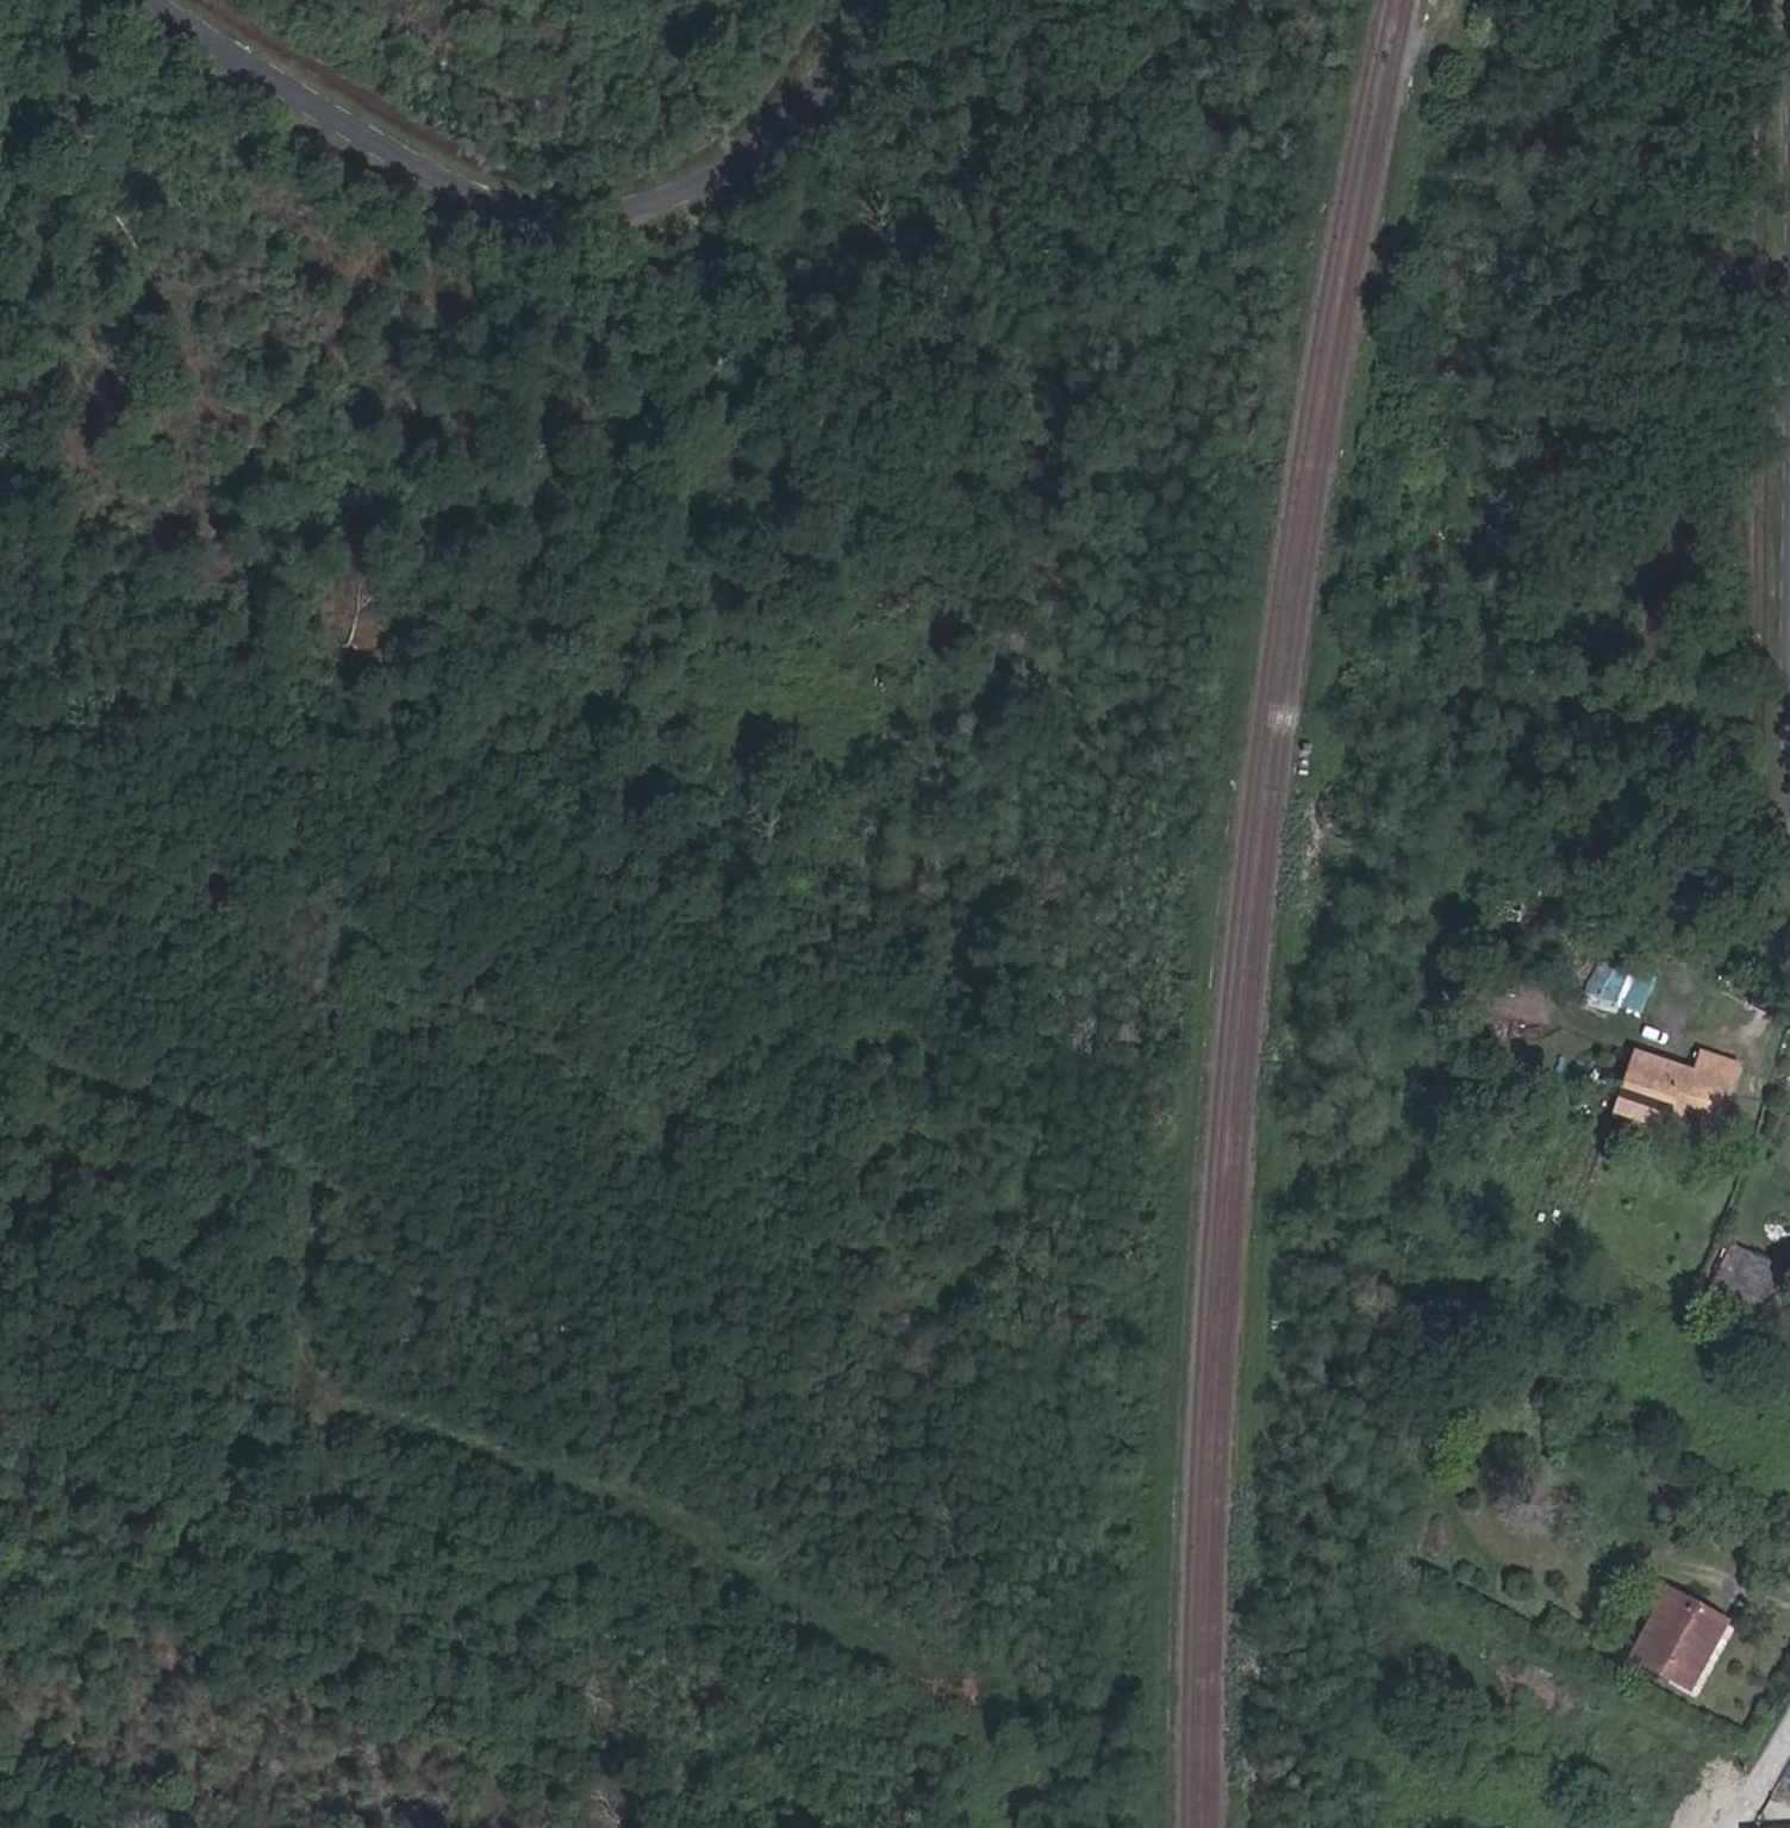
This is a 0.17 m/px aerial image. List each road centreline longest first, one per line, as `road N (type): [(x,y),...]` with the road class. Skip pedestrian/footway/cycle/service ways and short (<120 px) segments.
road 1 (residential): [(143,0),(499,217),(617,222),(733,175),(809,91),(870,0)]

